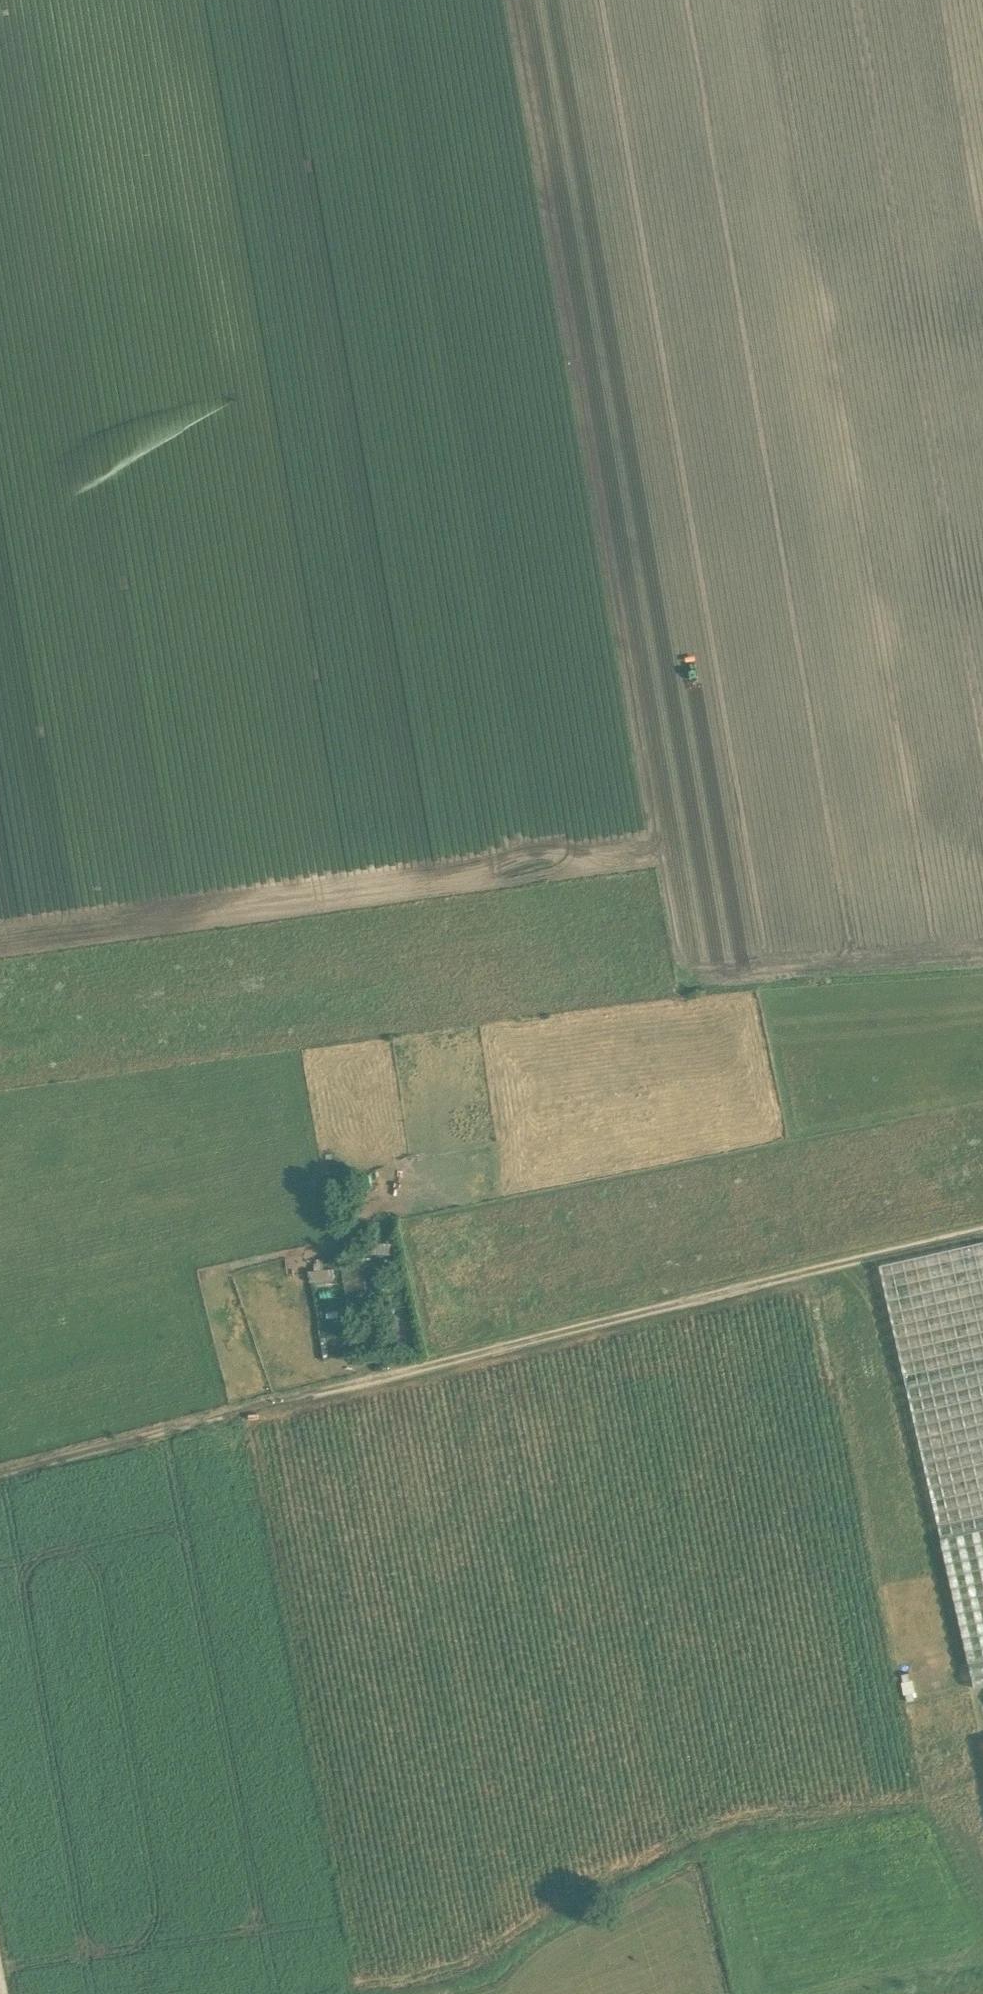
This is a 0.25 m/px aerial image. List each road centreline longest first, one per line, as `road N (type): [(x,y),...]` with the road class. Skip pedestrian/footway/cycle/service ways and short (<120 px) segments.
road 1 (track): [(0,1470),(982,1233)]

